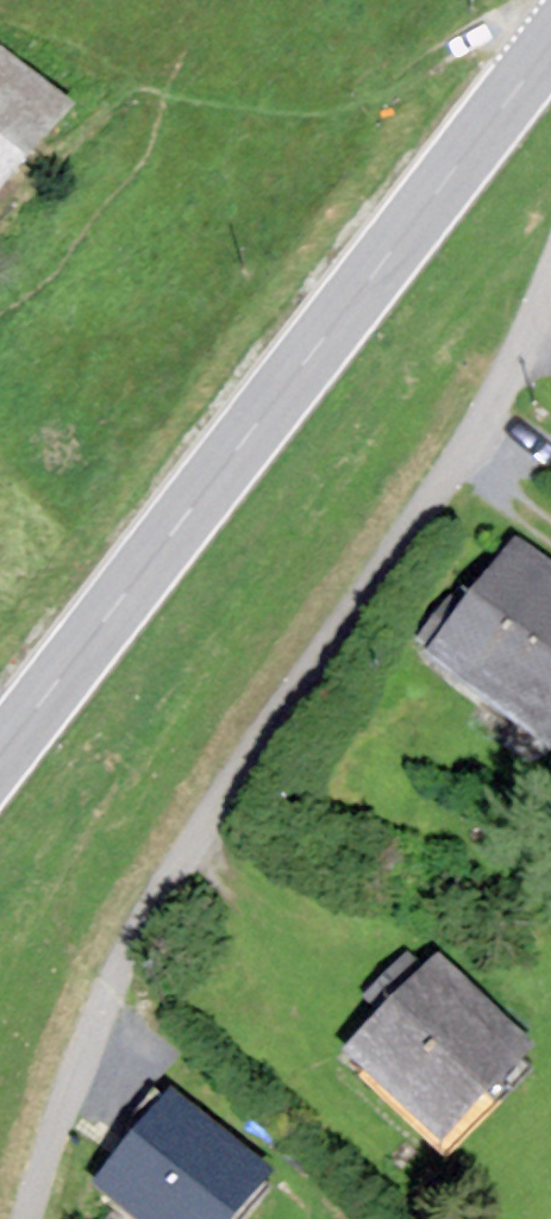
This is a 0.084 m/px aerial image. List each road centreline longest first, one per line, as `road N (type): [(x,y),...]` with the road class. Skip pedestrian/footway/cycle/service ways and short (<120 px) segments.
road 1 (unclassified): [(25,1218),(107,987),(265,734),(458,462),(550,274)]
road 2 (primary): [(0,755),(550,46)]
road 3 (track): [(550,40),(507,24),(484,26),(375,103),(338,115),(289,120),(166,91)]

